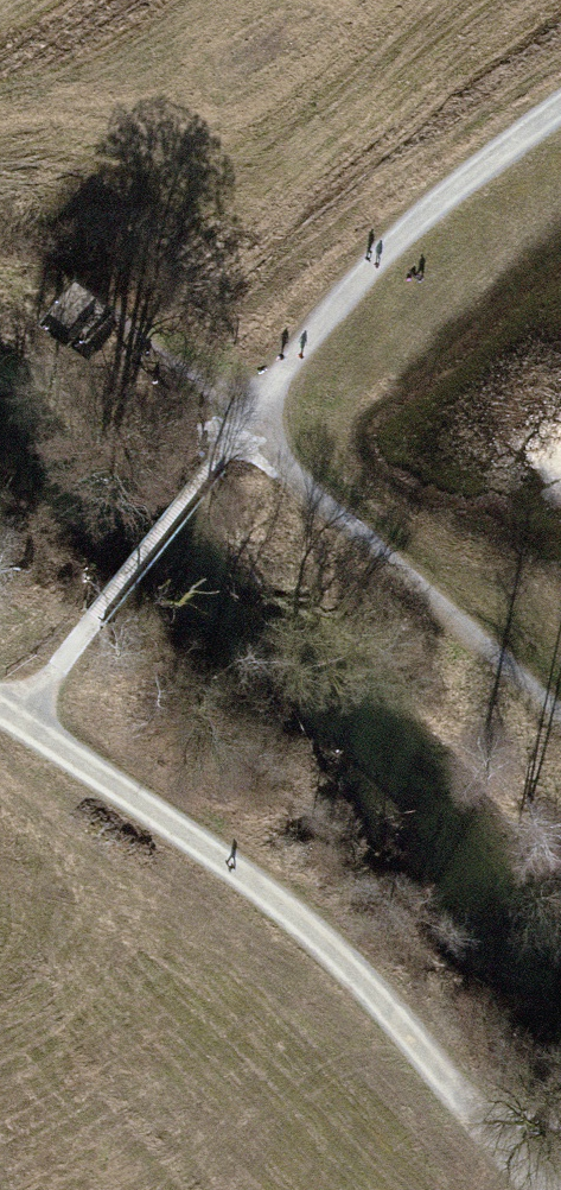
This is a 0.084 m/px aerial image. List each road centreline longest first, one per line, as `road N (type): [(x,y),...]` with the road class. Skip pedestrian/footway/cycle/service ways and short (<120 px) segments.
road 1 (track): [(467,1103),(319,939),(15,713)]
road 2 (track): [(247,415),(560,731)]
road 3 (track): [(247,415),(384,247),(560,107)]
road 4 (track): [(550,1189),(467,1103)]

